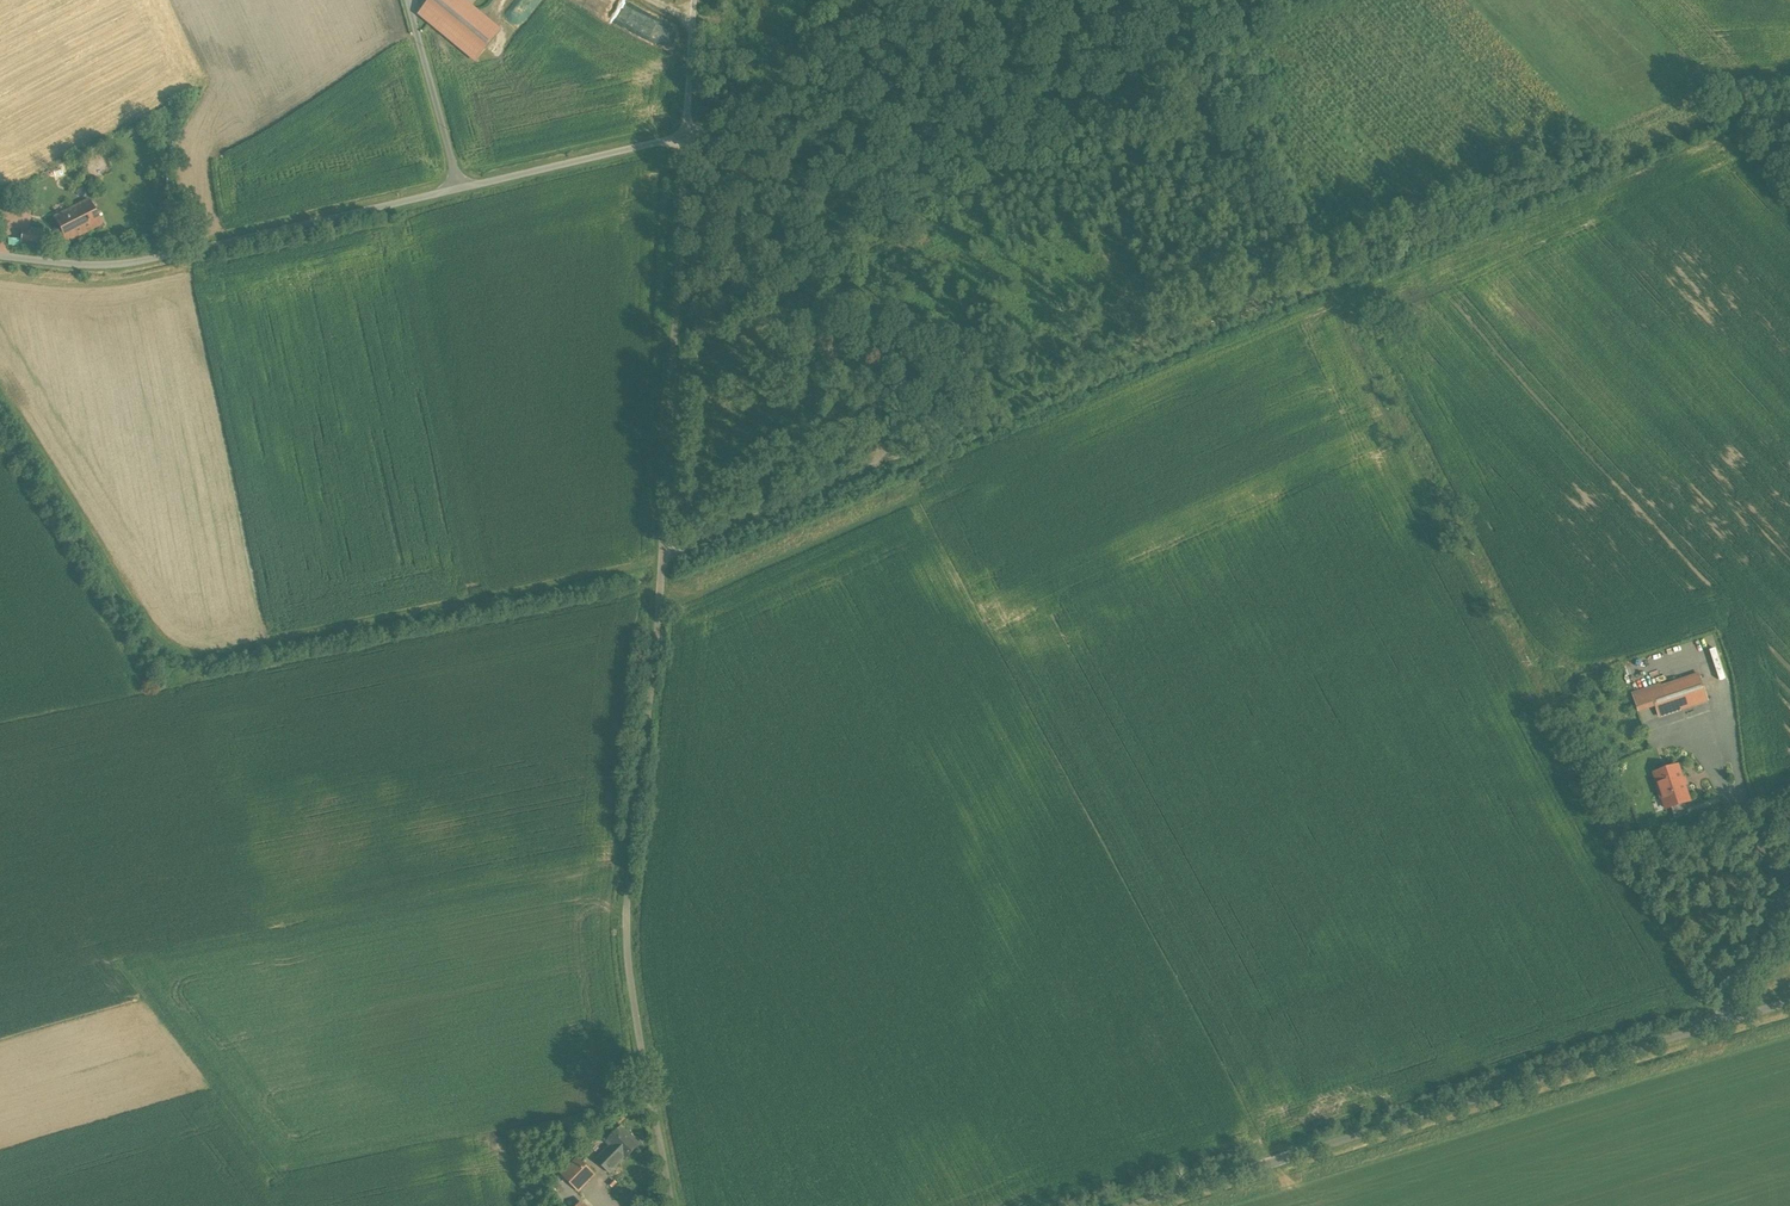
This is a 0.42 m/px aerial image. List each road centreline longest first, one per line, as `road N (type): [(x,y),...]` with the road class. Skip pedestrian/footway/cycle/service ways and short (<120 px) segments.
road 1 (unclassified): [(671,1205),(626,933),(661,593),(686,137)]
road 2 (unclassified): [(686,137),(142,260),(98,265),(0,256)]
road 3 (unclassified): [(1789,1007),(1138,1205)]
road 4 (track): [(1229,312),(663,550)]
road 5 (unclassified): [(686,137),(743,108),(886,0)]
road 6 (track): [(686,137),(694,0)]

